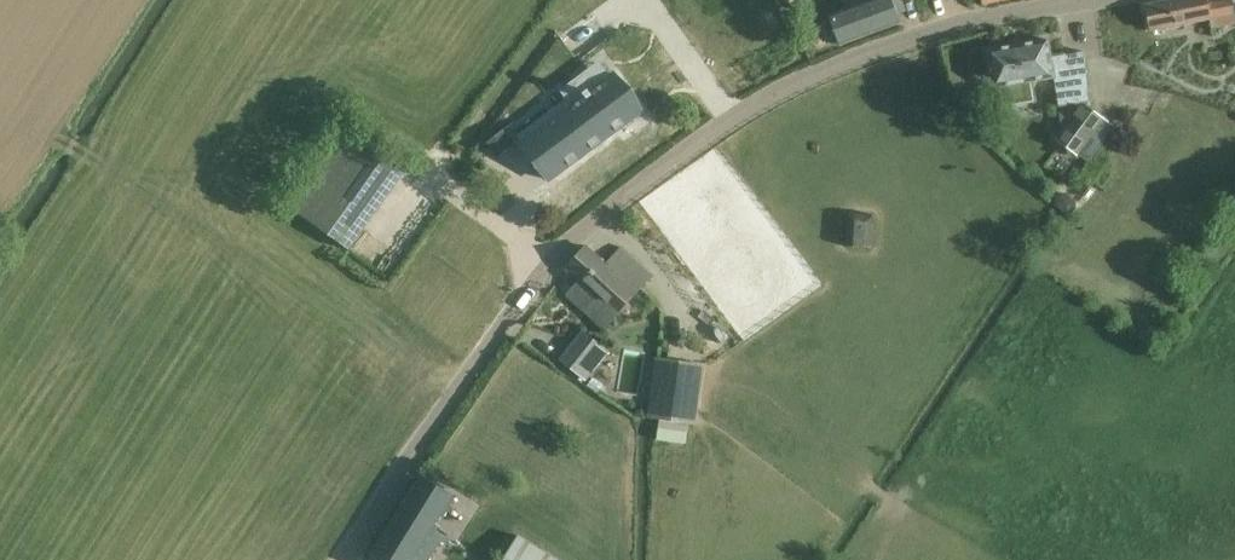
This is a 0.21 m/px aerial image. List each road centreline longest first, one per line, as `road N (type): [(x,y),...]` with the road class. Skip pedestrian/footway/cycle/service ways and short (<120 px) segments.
road 1 (unclassified): [(347,559),(516,310),(576,238),(686,152),(821,73),(889,46),(1084,0)]

